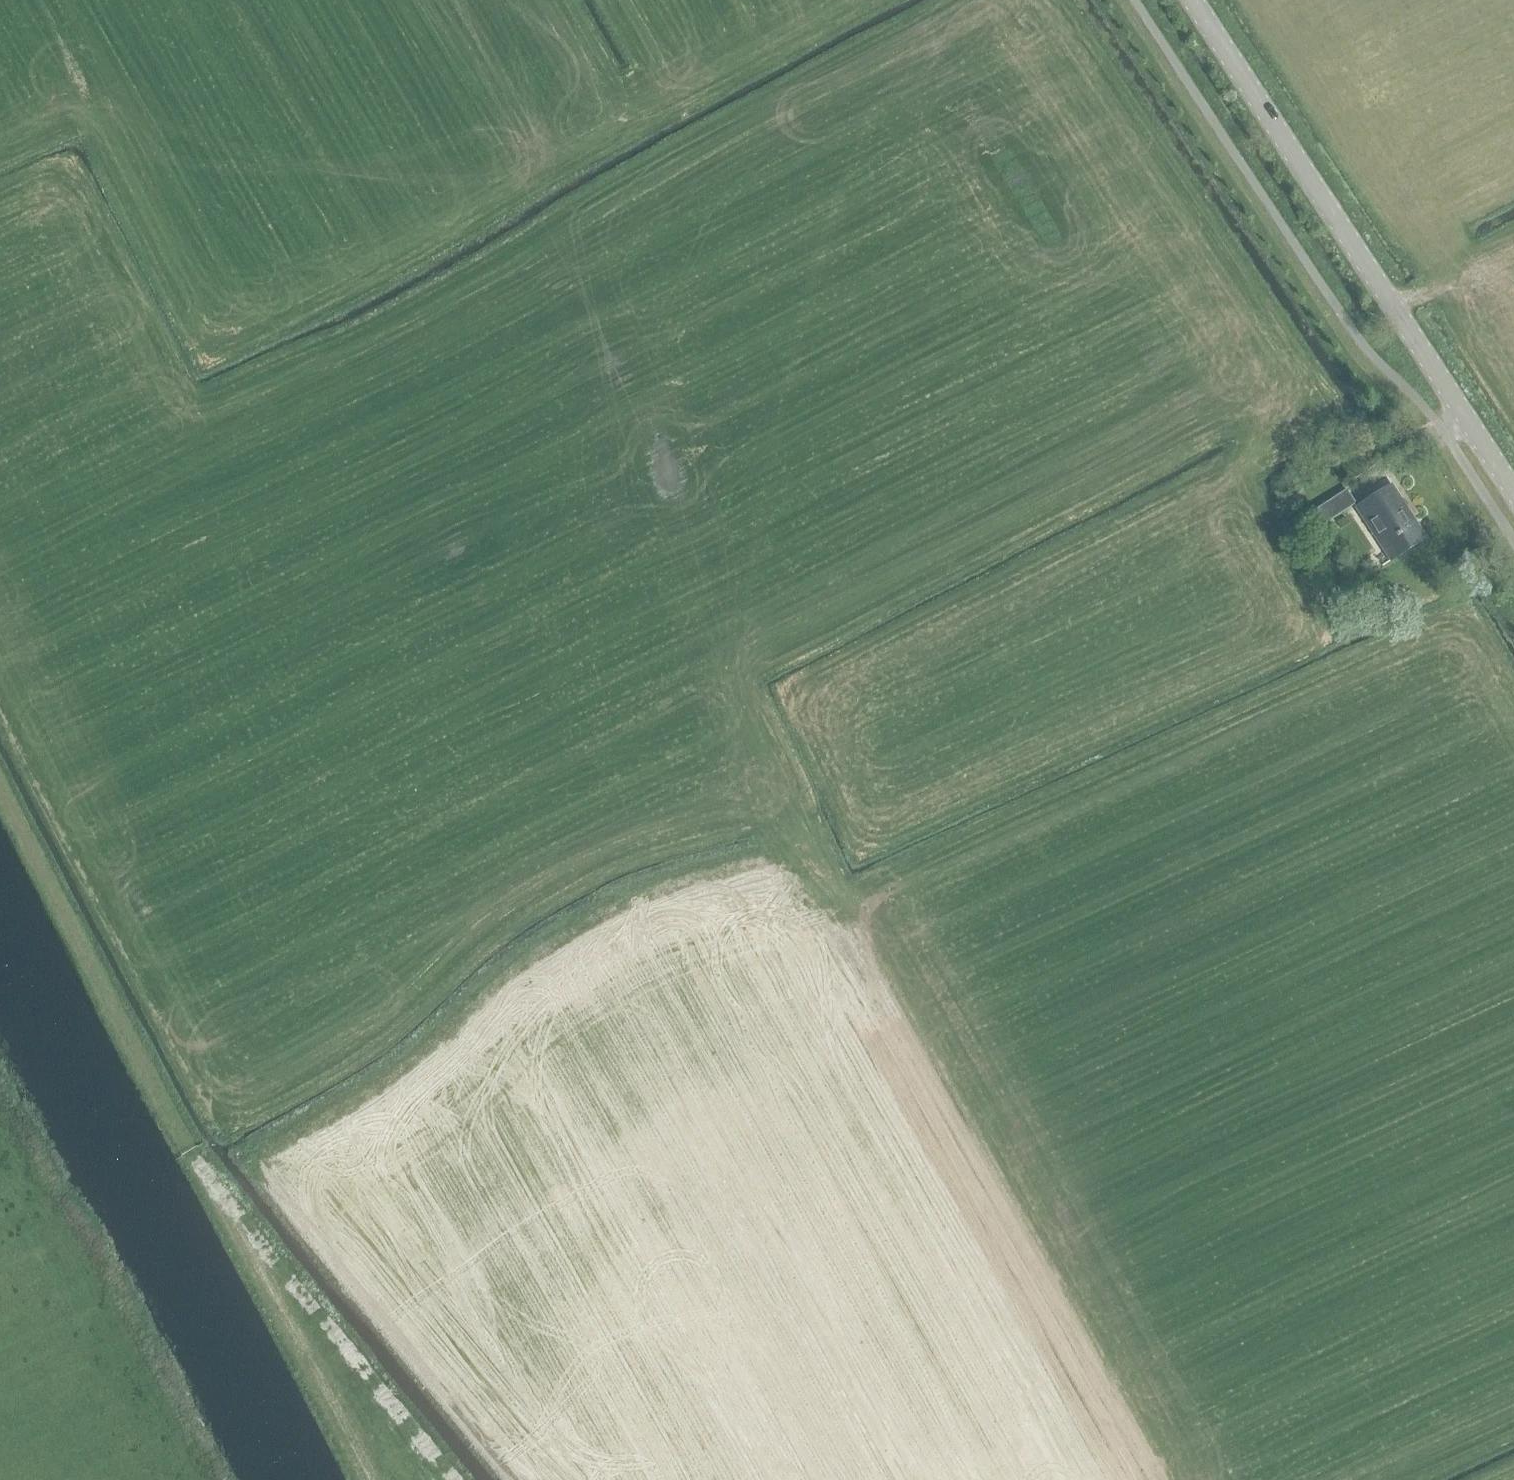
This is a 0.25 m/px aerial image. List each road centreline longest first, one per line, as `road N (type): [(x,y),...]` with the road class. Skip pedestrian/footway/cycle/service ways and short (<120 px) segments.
road 1 (tertiary): [(1513,492),(1193,0)]

